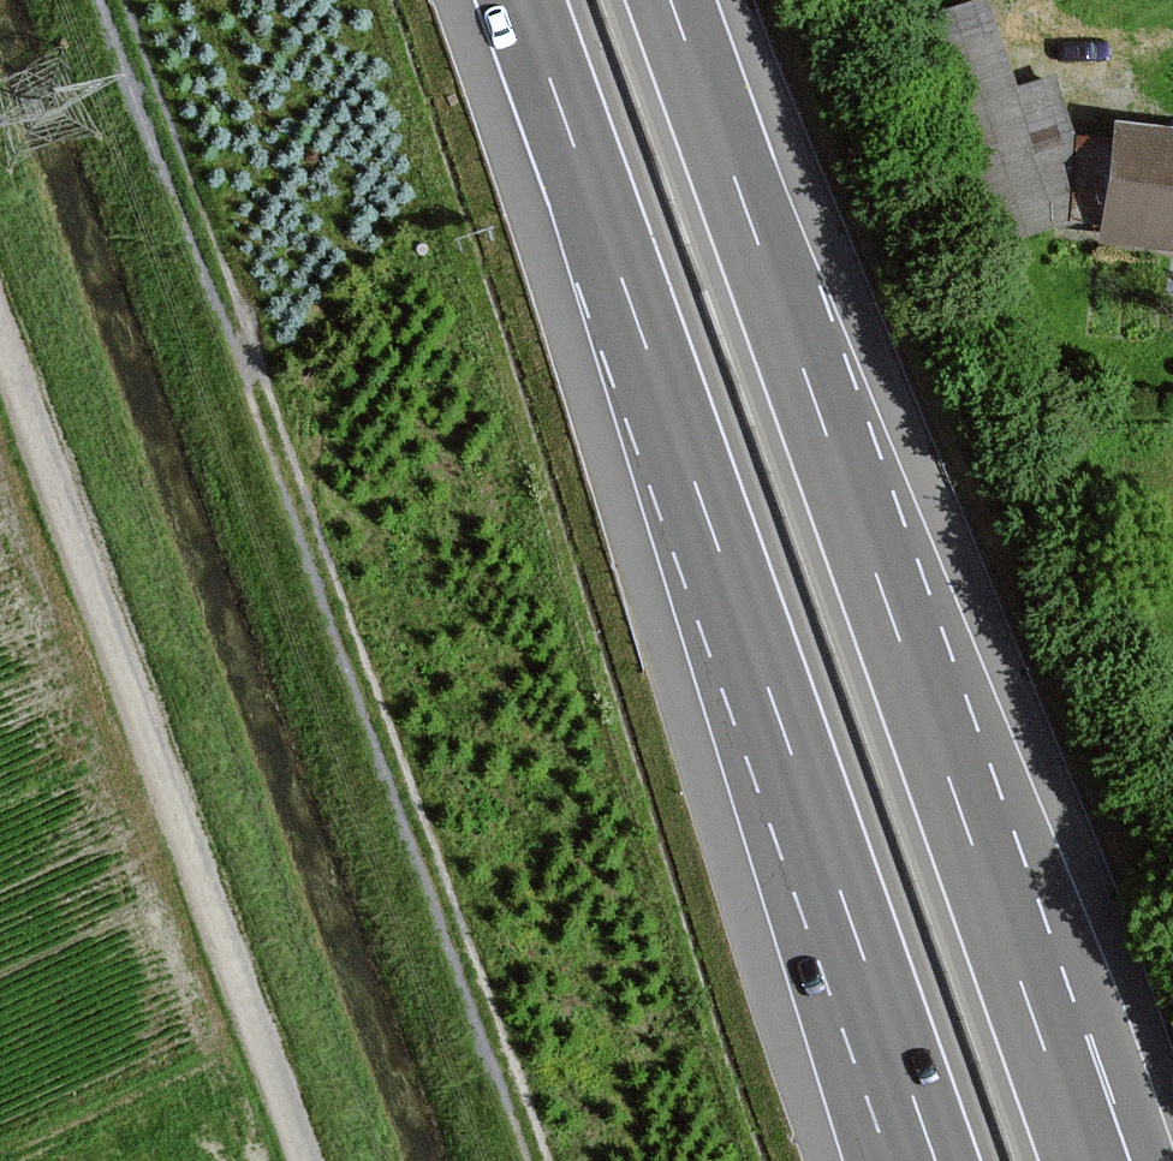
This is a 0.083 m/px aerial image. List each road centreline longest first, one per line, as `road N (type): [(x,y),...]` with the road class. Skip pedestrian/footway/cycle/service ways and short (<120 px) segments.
road 1 (track): [(540,1160),(114,0)]
road 2 (motorway): [(519,0),(933,1160)]
road 3 (motorway): [(1083,1160),(671,0)]
road 4 (unclassified): [(304,1160),(0,333)]

